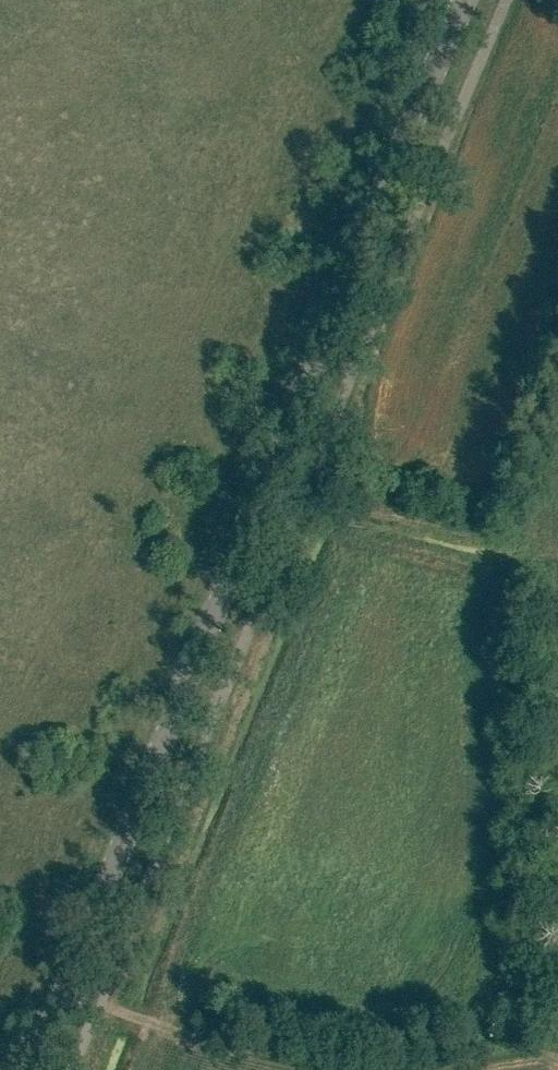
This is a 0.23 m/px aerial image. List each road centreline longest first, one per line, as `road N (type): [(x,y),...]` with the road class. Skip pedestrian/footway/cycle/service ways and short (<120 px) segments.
road 1 (secondary): [(31,1069),(466,0)]
road 2 (track): [(524,559),(269,500)]
road 3 (track): [(306,1069),(100,1002)]

